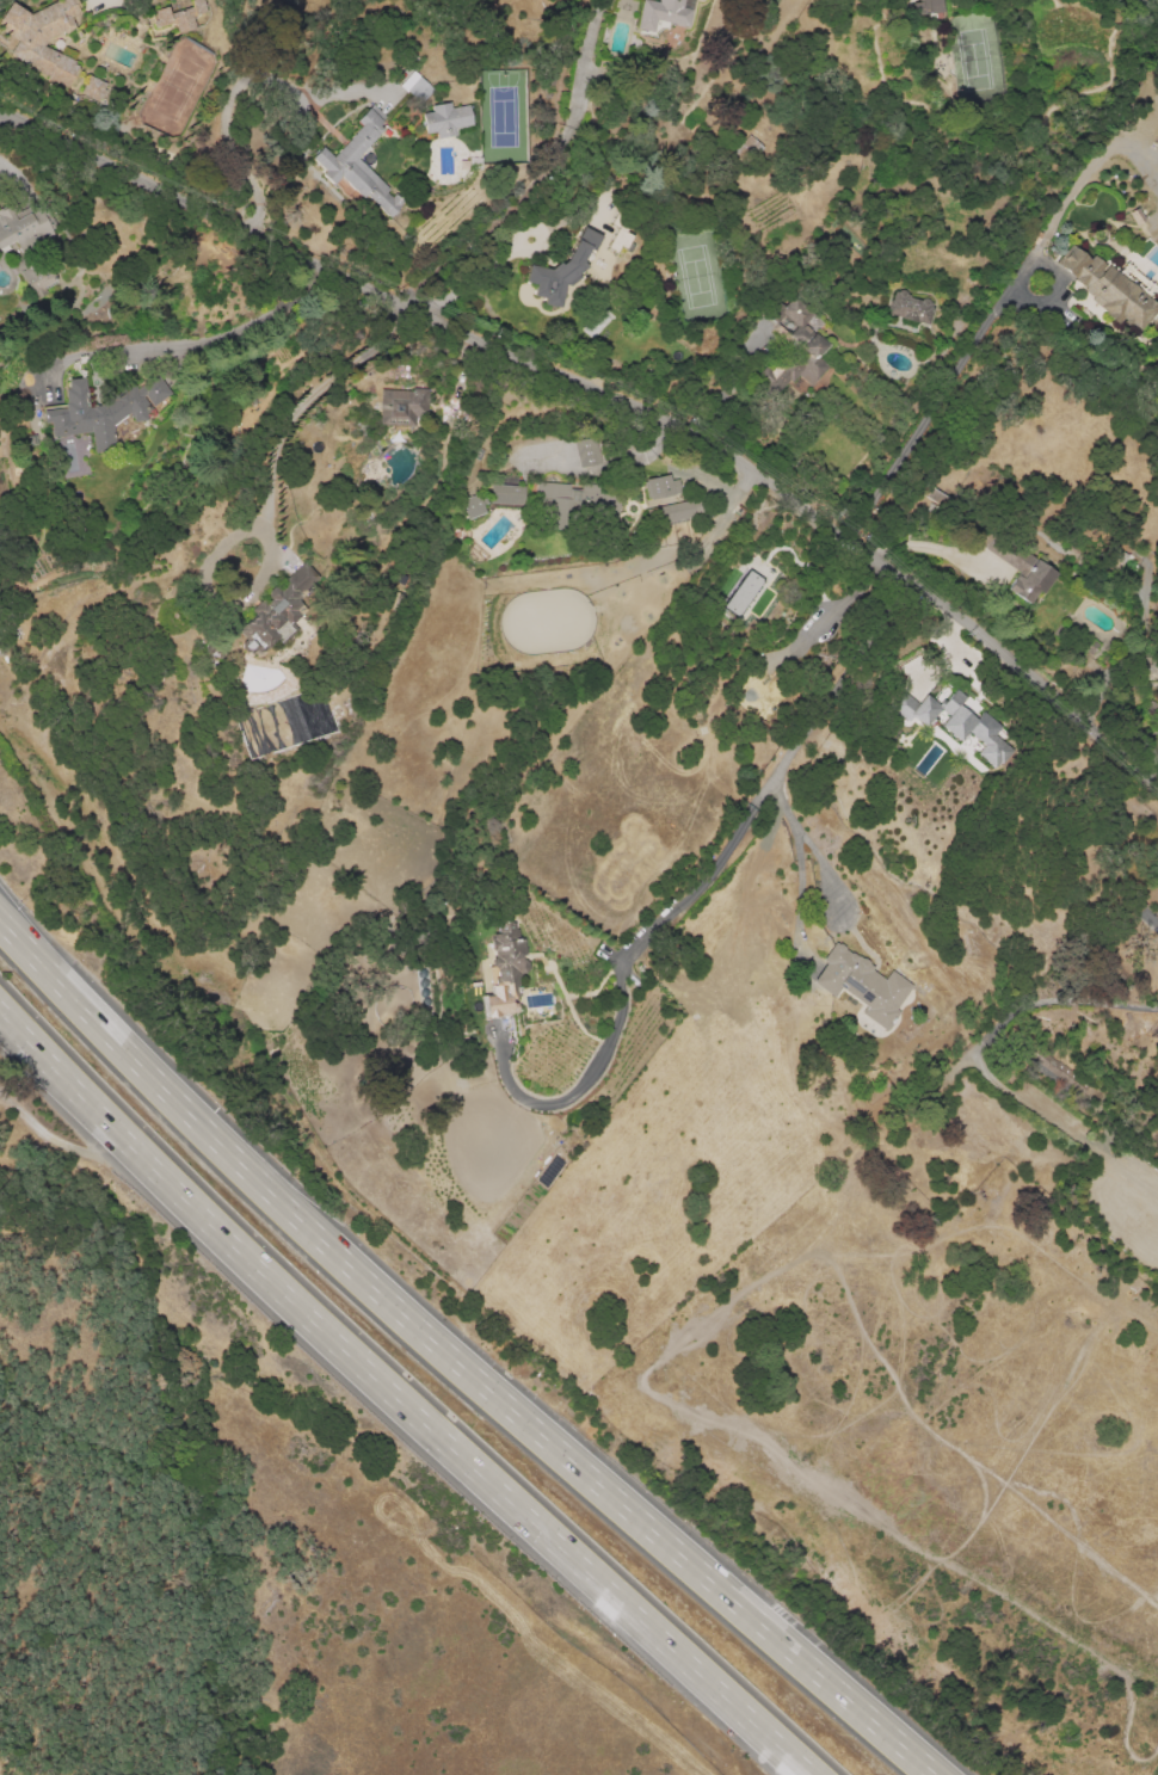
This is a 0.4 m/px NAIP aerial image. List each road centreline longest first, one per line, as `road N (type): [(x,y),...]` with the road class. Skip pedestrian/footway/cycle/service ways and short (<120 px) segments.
road 1 (residential): [(1157,786),(977,631),(728,454),(0,119)]
road 2 (motorway): [(939,1774),(356,1271),(33,947)]
road 3 (motorway): [(2,1016),(208,1224),(811,1774)]

